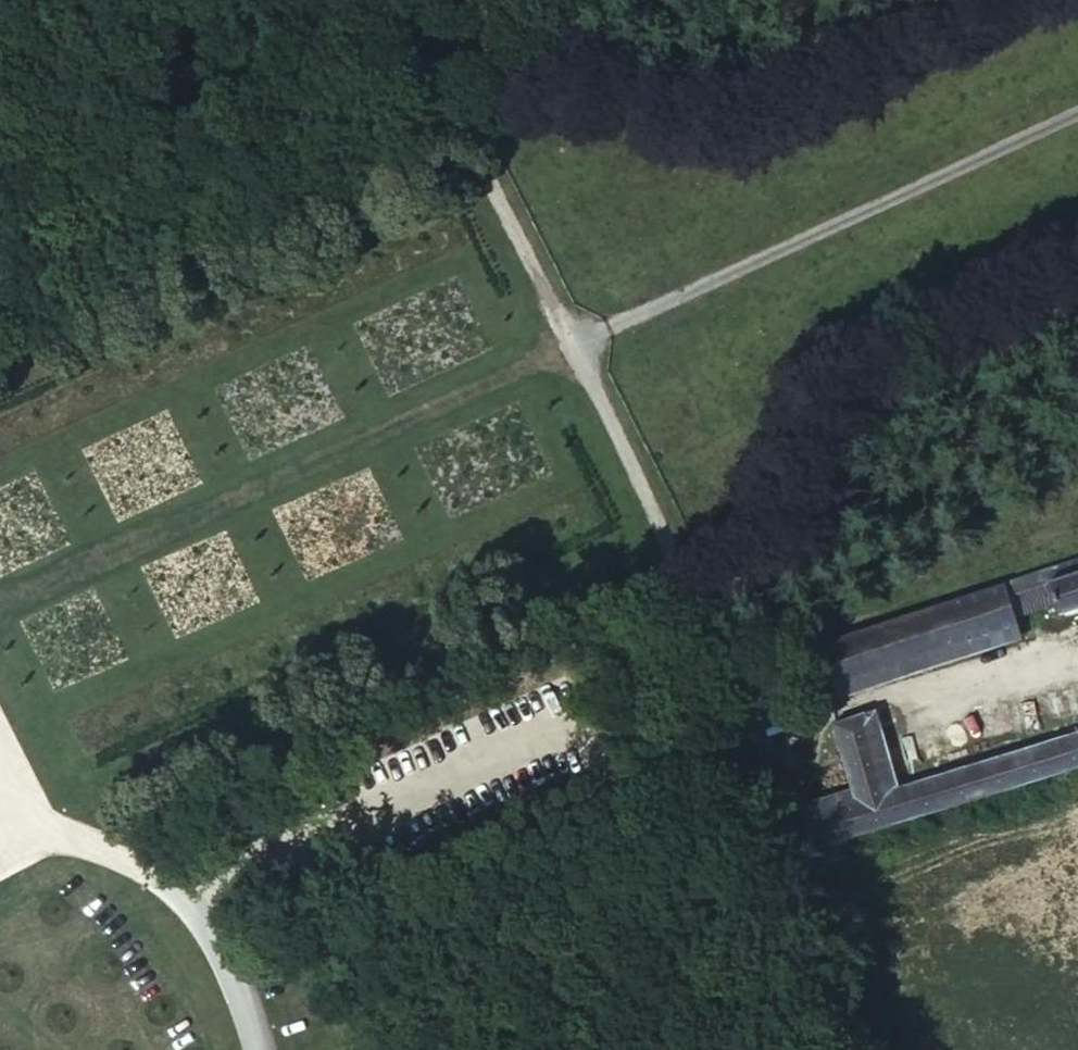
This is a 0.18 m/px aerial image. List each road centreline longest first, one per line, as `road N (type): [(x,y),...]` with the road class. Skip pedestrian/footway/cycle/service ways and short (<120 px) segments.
road 1 (track): [(1077,109),(0,597)]

